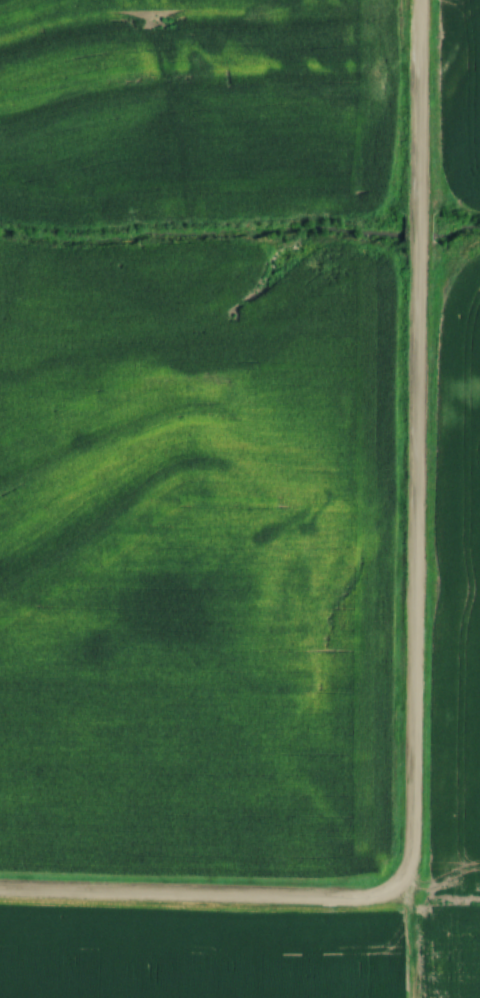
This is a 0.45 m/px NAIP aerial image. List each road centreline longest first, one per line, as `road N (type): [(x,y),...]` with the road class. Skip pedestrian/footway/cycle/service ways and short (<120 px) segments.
road 1 (residential): [(392,888),(416,835),(415,251)]
road 2 (residential): [(392,888),(356,900),(0,893)]
road 3 (residential): [(415,215),(417,0)]

